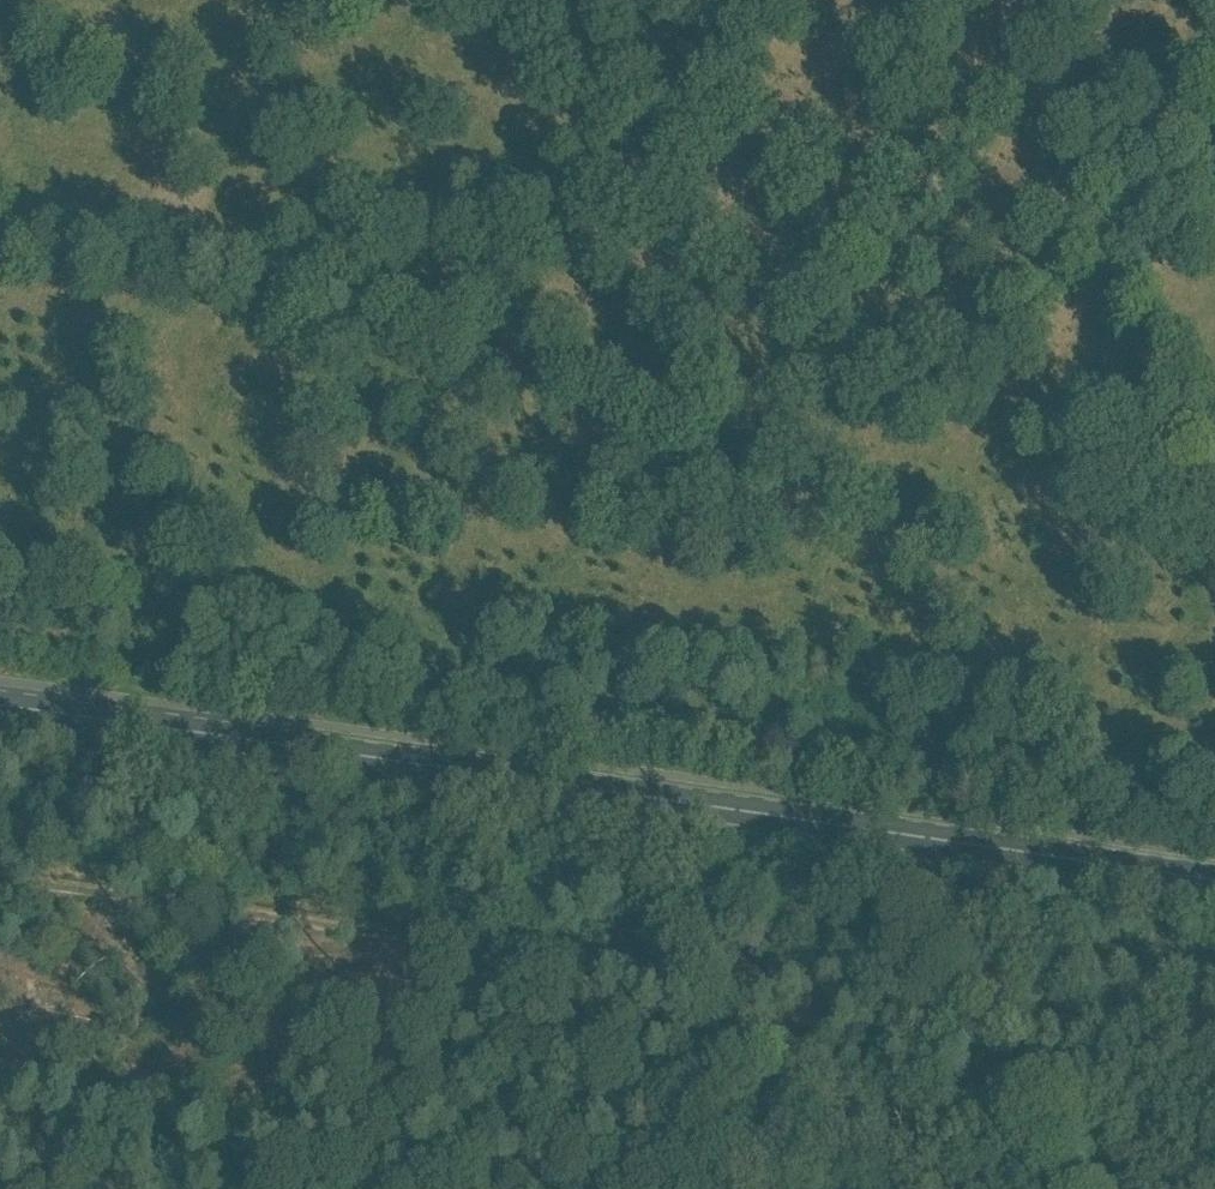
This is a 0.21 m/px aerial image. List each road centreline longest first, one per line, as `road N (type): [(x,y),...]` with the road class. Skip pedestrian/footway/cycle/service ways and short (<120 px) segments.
road 1 (track): [(1214,1020),(454,907),(412,909),(373,941),(317,945),(250,930),(211,896),(0,864)]
road 2 (primary): [(1214,882),(0,702)]

